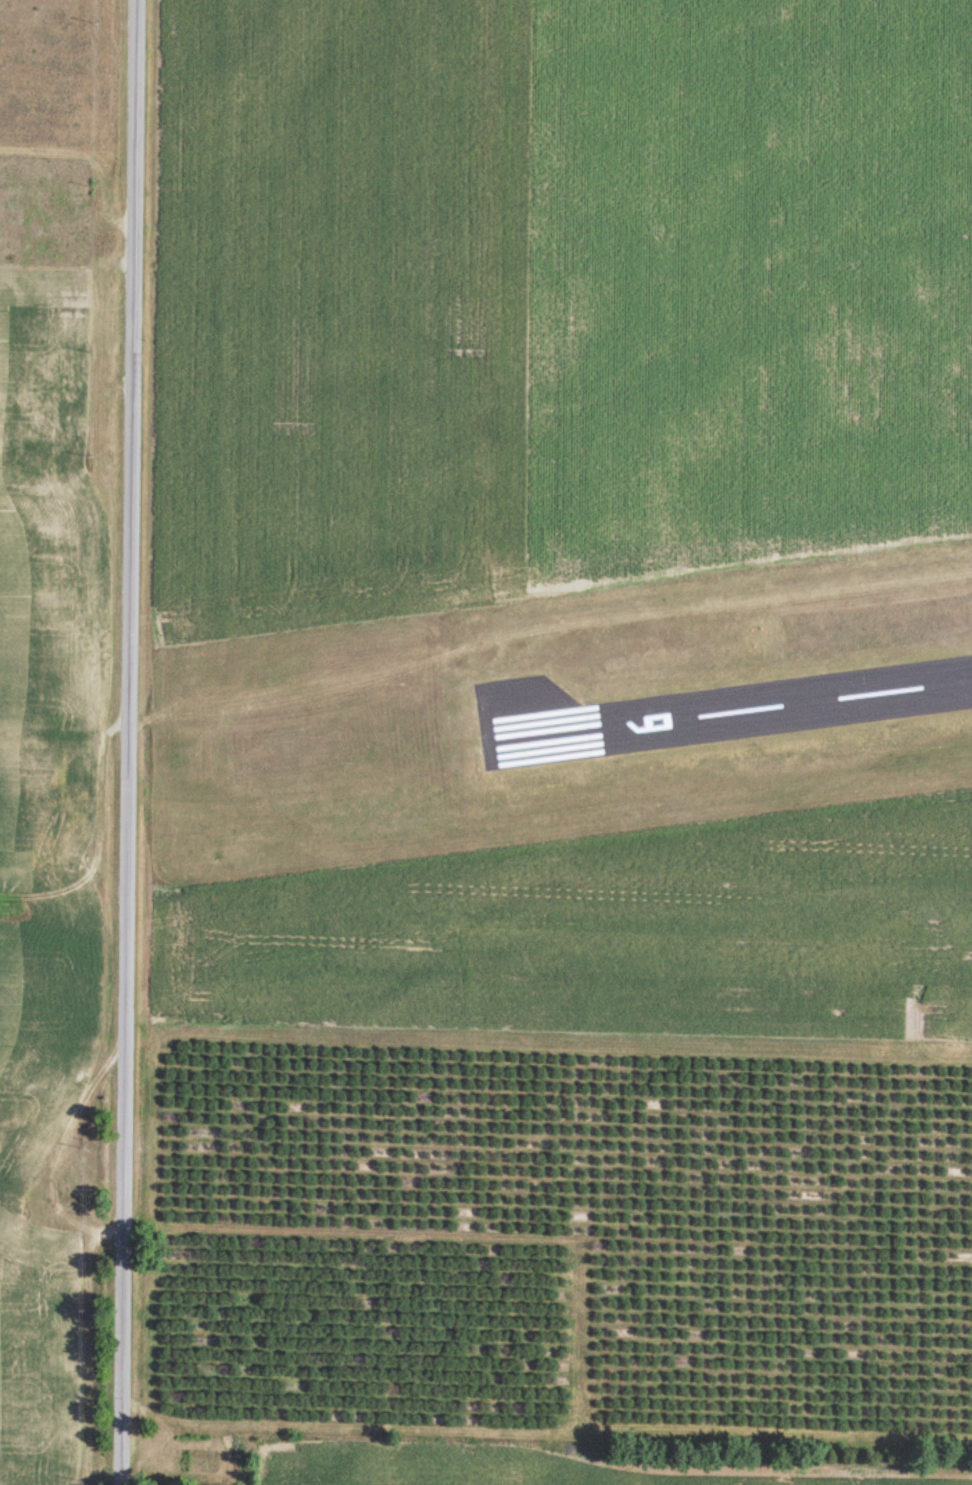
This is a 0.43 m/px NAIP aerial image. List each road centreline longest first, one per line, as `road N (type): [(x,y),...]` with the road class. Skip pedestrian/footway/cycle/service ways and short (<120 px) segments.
road 1 (residential): [(123,1484),(138,0)]

